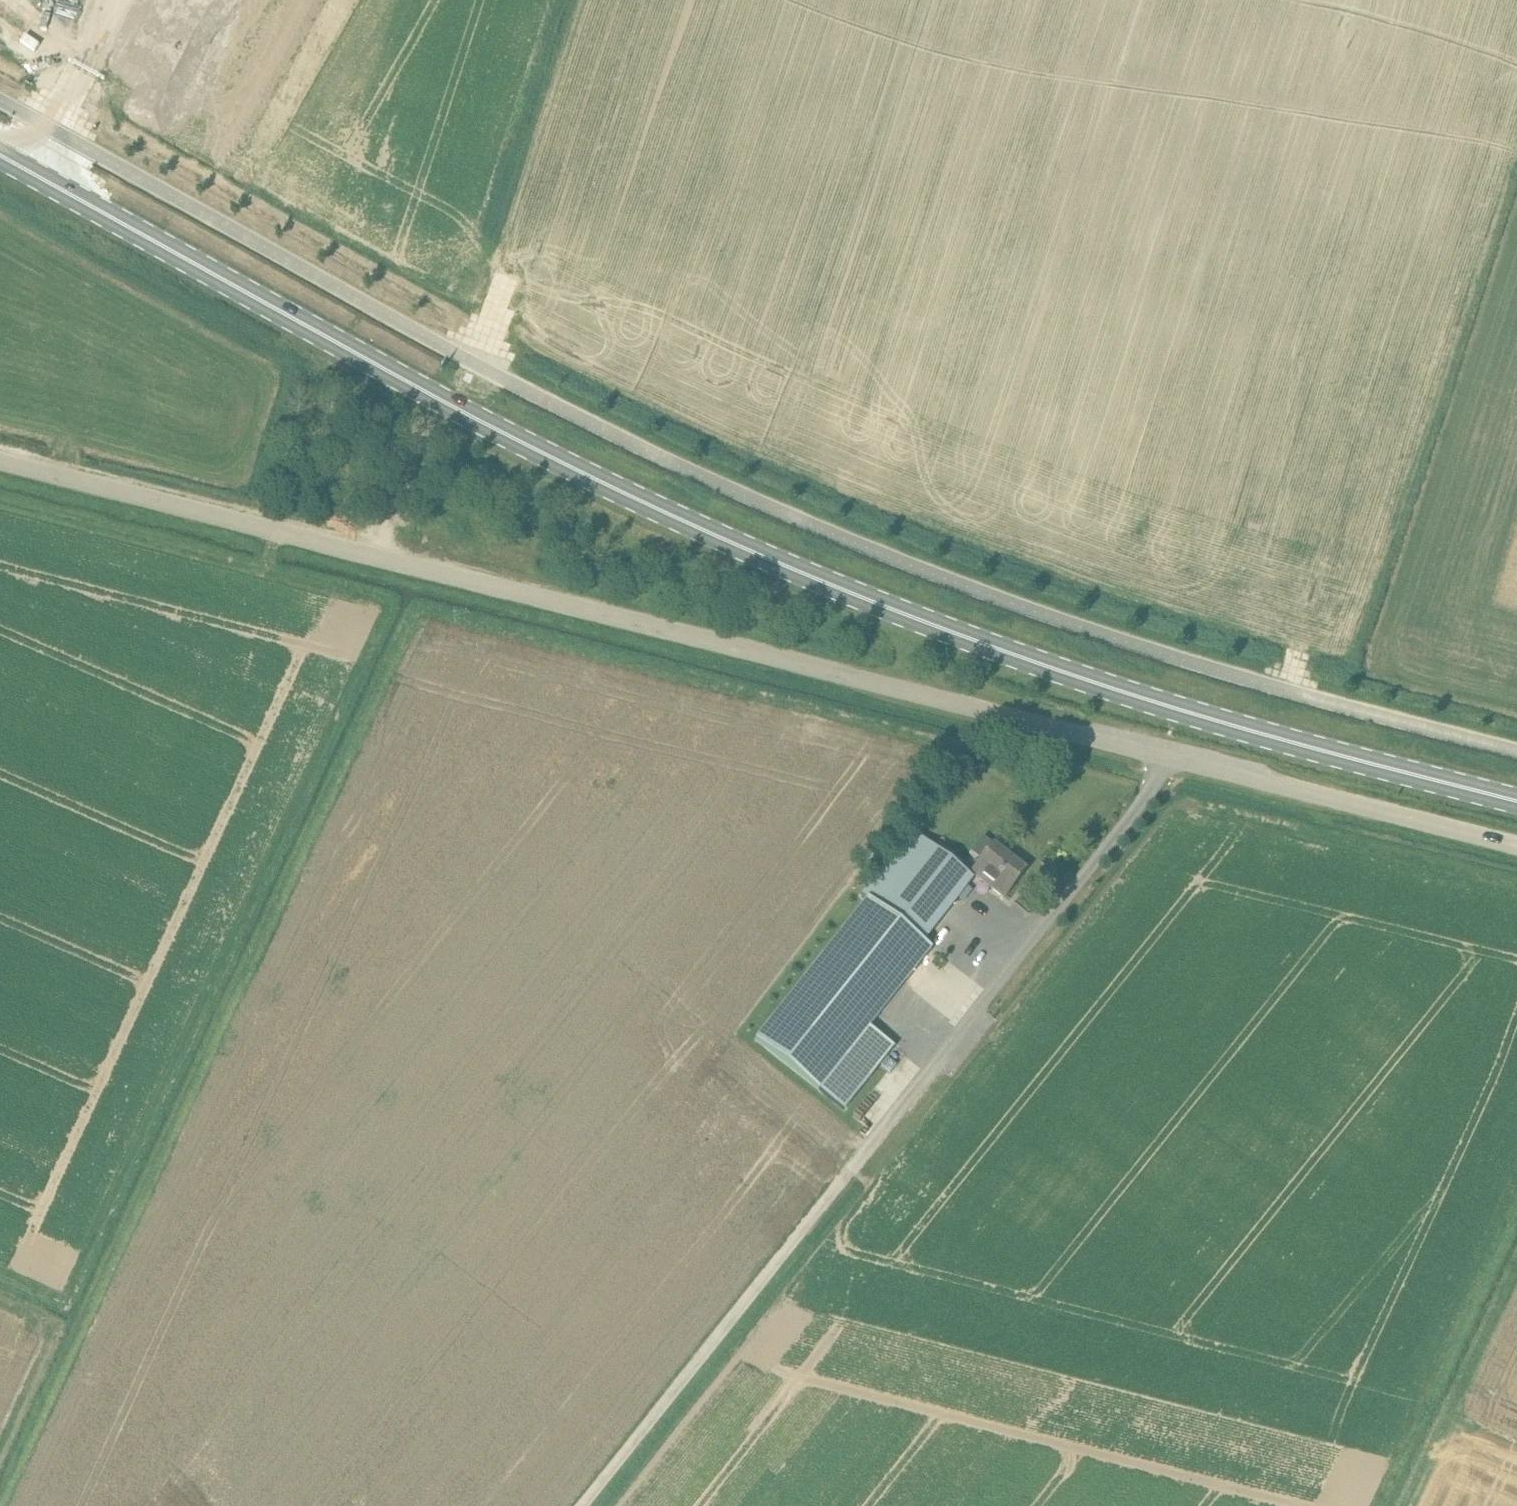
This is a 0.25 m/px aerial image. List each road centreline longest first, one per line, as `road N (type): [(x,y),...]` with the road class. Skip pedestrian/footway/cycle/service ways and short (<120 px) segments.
road 1 (primary): [(1516,801),(1050,671),(764,564),(463,413),(72,193)]
road 2 (unclassified): [(1177,766),(0,466)]
road 3 (unclassified): [(584,1505),(1177,766)]
road 4 (unclassified): [(1516,846),(1177,766)]
road 5 (motorway): [(72,193),(191,0)]
road 6 (motorway): [(134,0),(30,170)]

